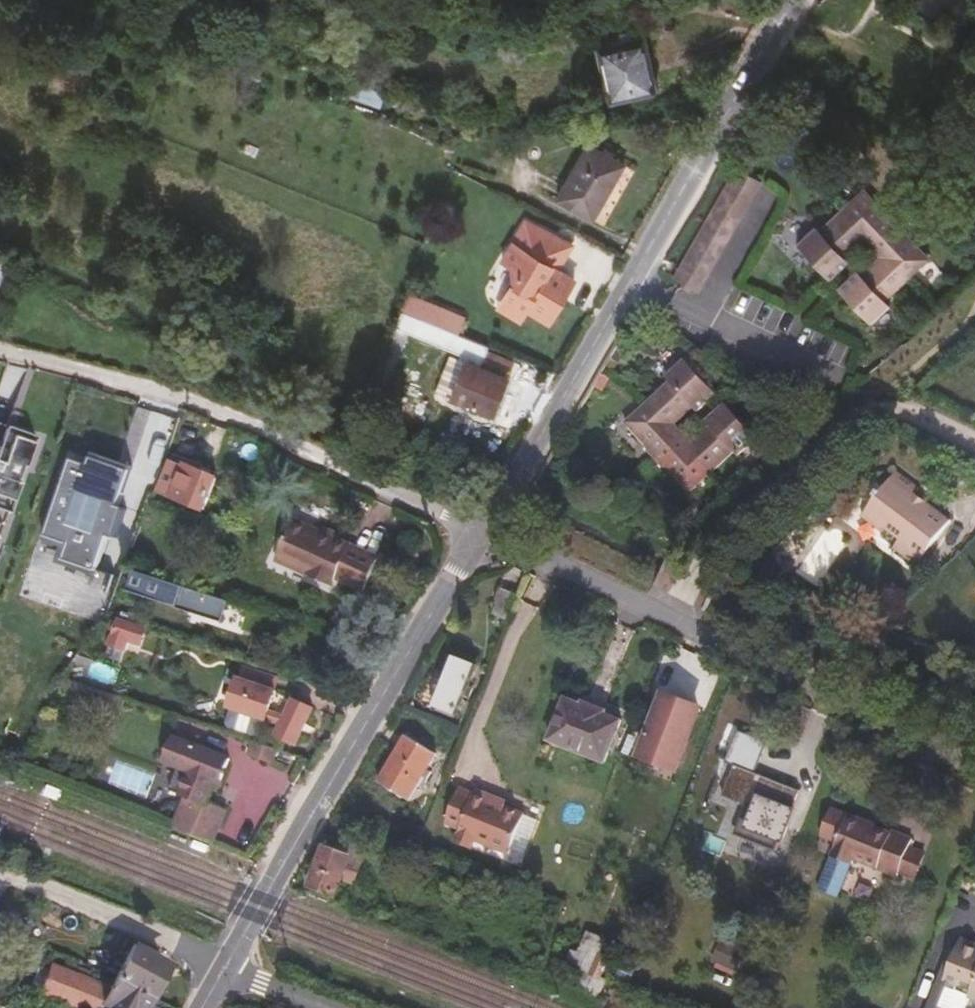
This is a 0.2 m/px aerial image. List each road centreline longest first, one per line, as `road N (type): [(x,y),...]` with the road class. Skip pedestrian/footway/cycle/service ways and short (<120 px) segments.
road 1 (unclassified): [(481,532),(799,0)]
road 2 (unclassified): [(227,964),(481,532)]
road 3 (residential): [(669,616),(692,574),(863,411),(902,406),(974,442)]
road 4 (residential): [(974,775),(721,654),(669,616)]
road 5 (residential): [(669,616),(481,532)]

